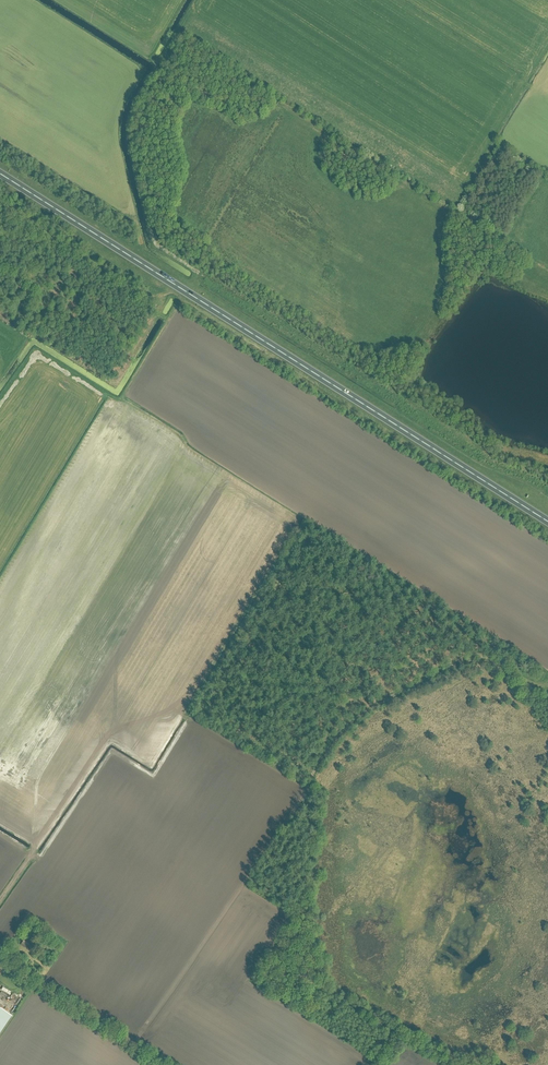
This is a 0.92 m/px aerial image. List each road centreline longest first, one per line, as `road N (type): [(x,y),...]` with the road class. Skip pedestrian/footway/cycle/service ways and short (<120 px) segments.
road 1 (trunk): [(547,522),(0,174)]
road 2 (track): [(131,1045),(345,730),(414,683),(473,660),(547,687)]
road 3 (track): [(0,967),(20,971),(163,1064)]

